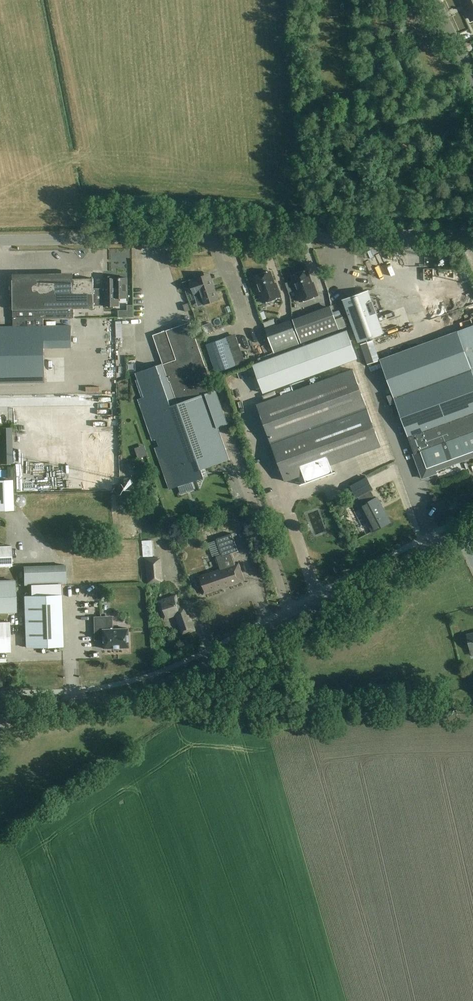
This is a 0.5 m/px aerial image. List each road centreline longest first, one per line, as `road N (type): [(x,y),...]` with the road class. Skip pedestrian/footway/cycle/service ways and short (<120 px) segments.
road 1 (tertiary): [(5,709),(90,703),(179,679),(472,529)]
road 2 (unclassified): [(0,240),(472,233)]
road 3 (track): [(472,698),(178,712),(116,698)]

